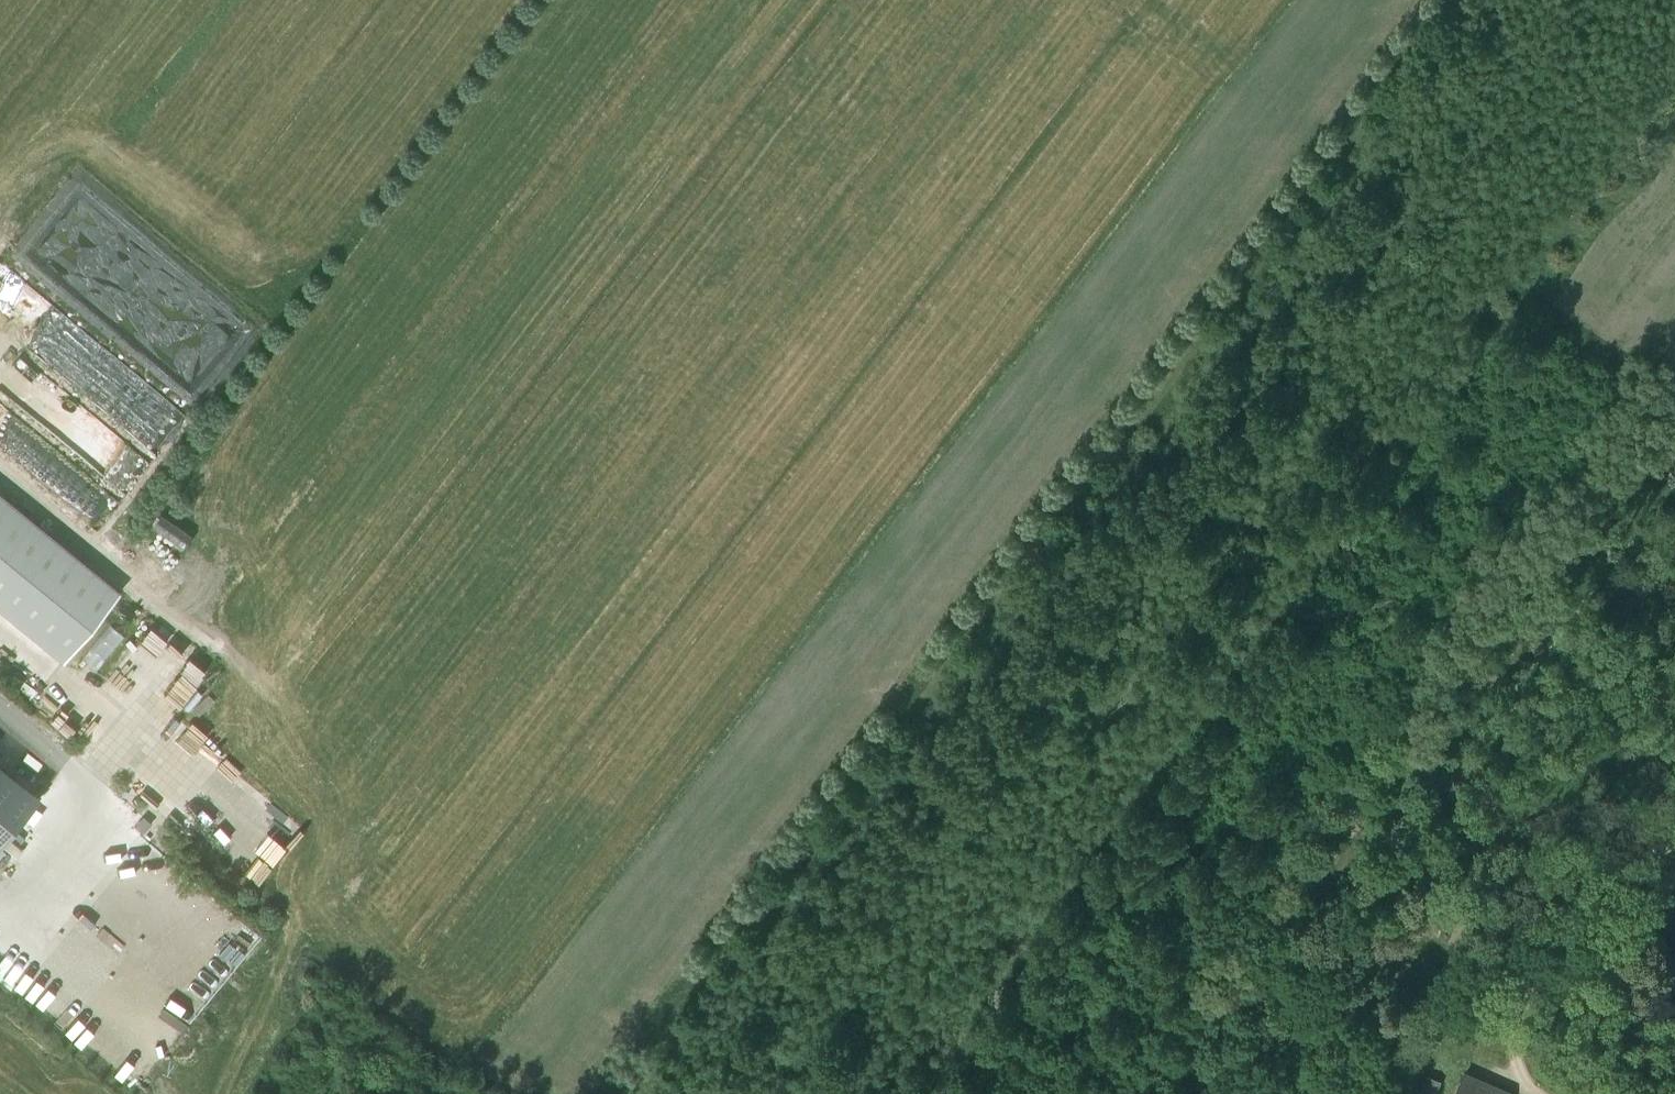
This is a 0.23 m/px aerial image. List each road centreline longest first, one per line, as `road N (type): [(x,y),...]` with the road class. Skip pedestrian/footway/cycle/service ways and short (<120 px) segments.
road 1 (track): [(626,1093),(1465,0)]
road 2 (track): [(1537,1093),(1516,1043),(1523,1004),(1674,837)]

